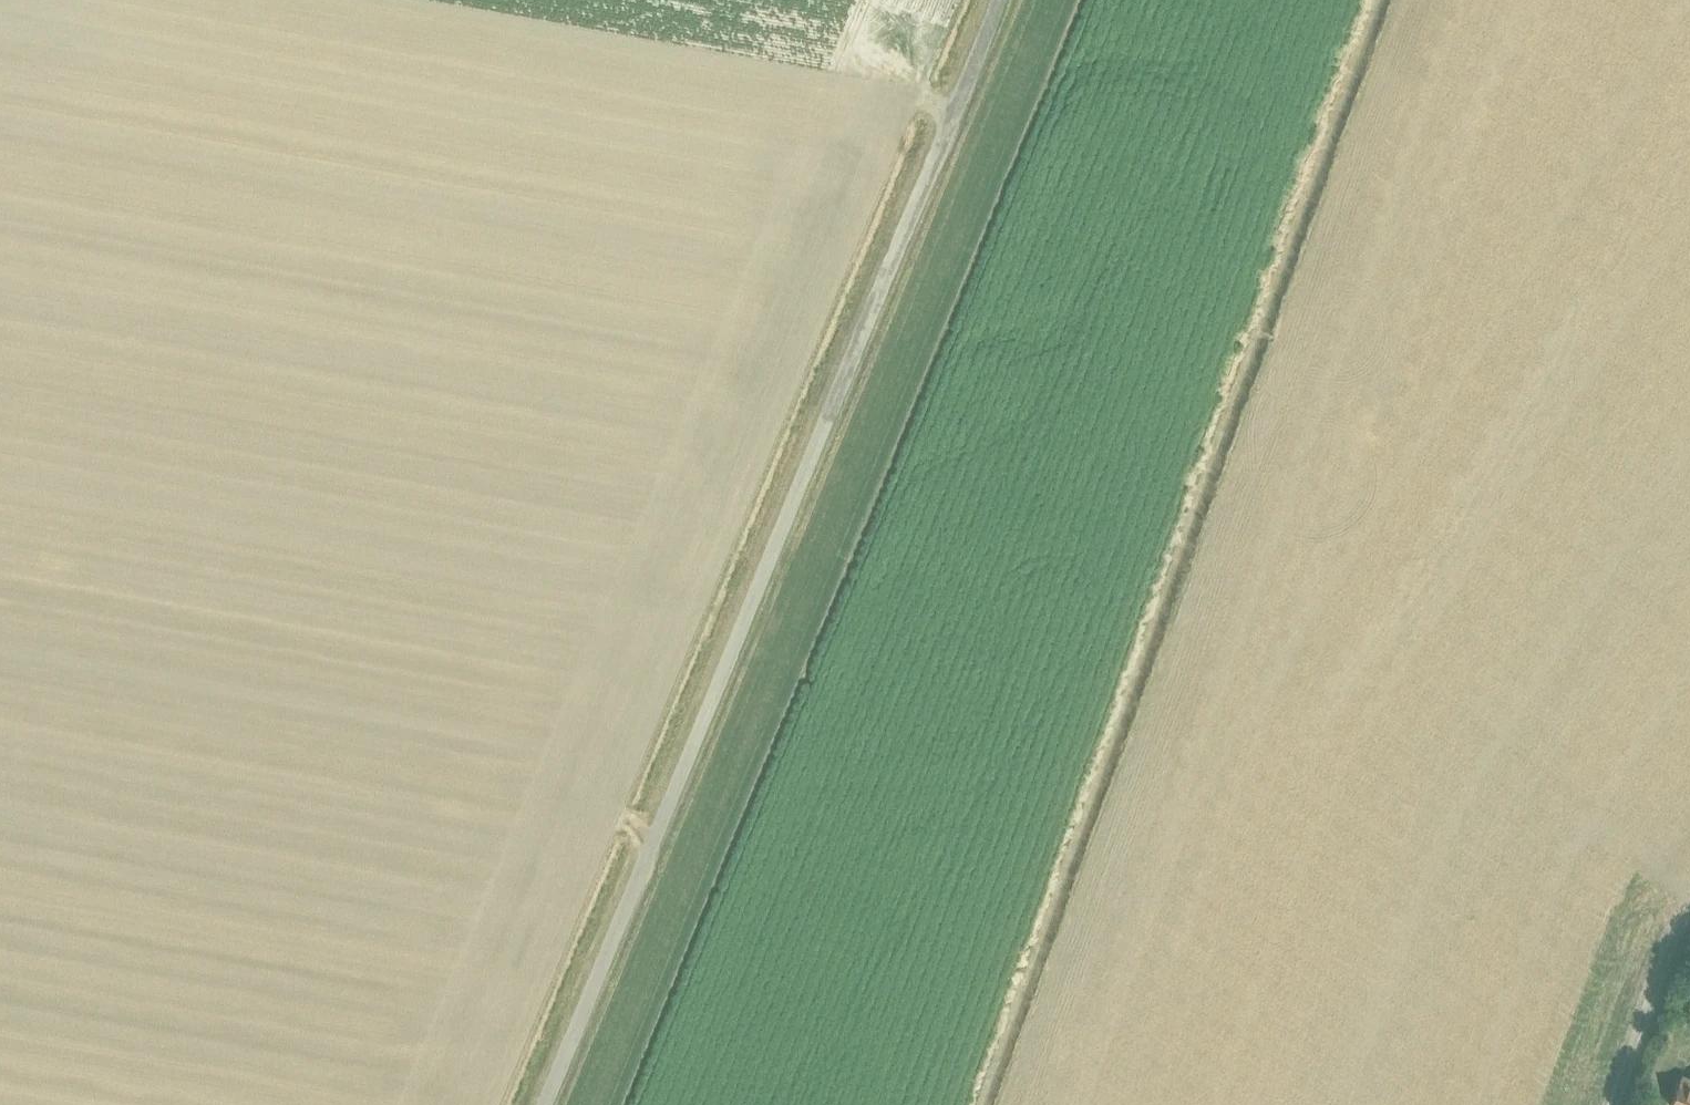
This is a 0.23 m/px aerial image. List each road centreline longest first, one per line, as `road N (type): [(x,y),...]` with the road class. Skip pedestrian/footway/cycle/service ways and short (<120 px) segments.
road 1 (track): [(540,1104),(998,0)]

